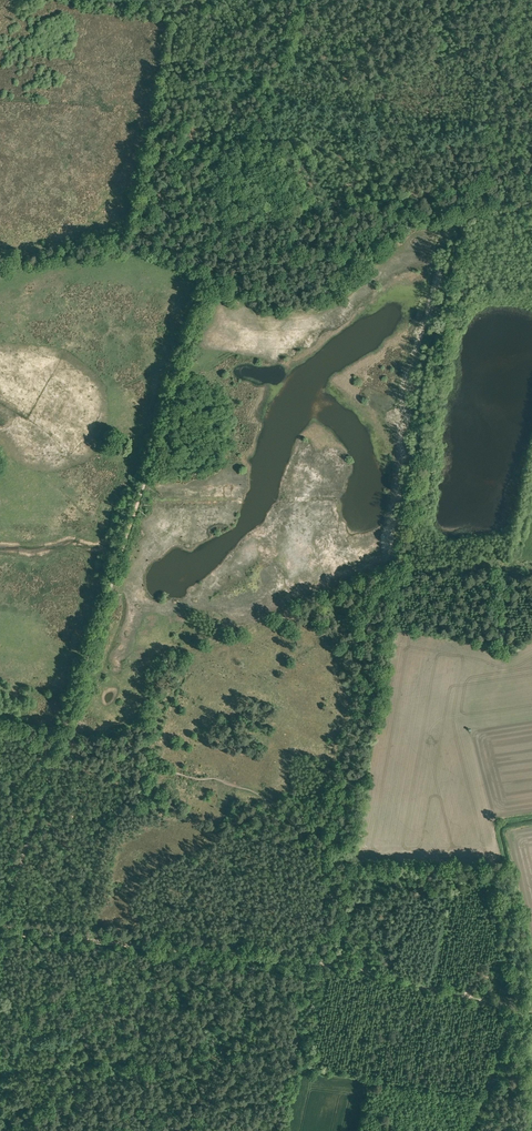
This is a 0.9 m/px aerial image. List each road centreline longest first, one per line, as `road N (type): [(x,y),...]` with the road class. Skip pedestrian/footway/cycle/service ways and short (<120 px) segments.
road 1 (track): [(0,931),(340,961),(520,1011)]
road 2 (unclassified): [(472,1130),(517,1014)]

